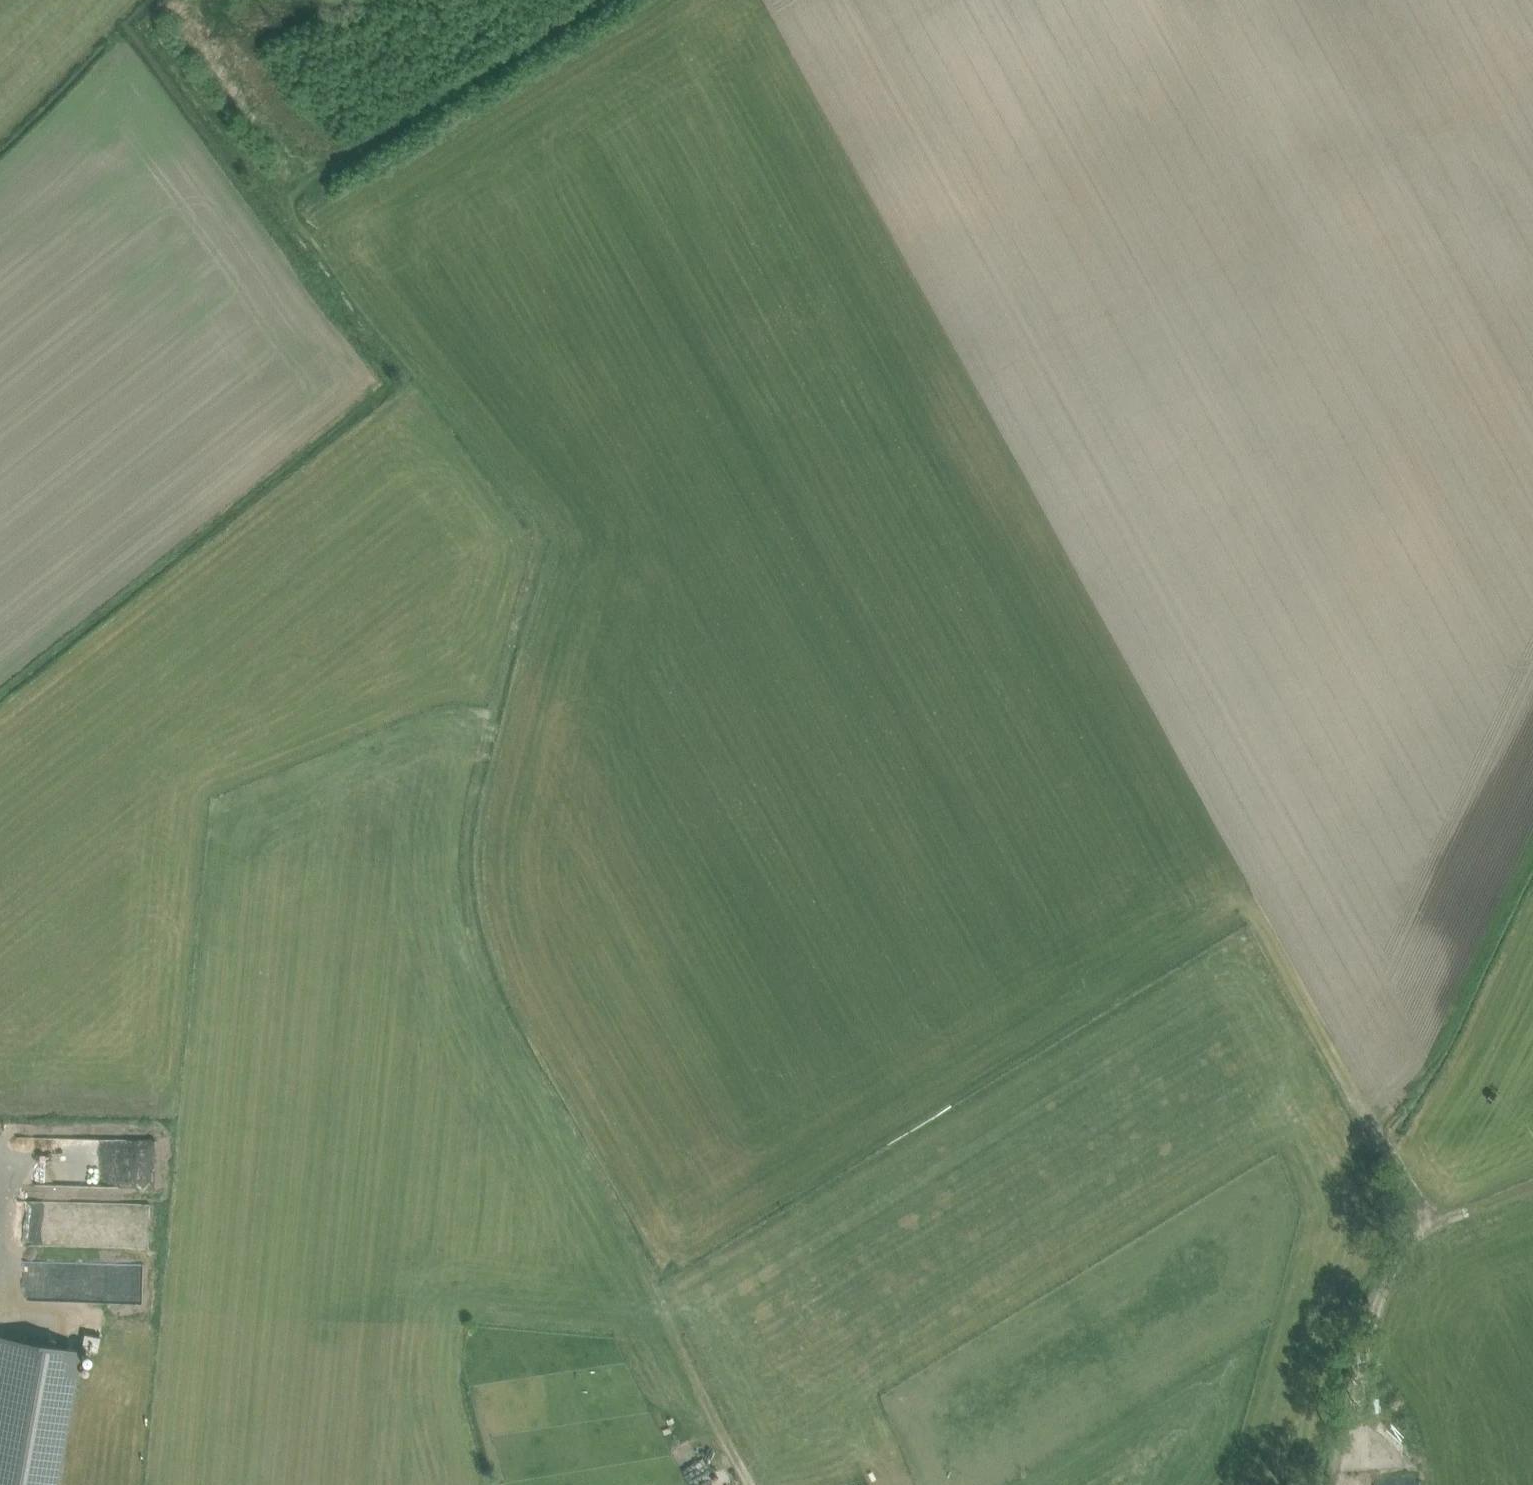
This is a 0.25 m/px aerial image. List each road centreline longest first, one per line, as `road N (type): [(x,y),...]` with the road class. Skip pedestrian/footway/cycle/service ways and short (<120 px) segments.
road 1 (track): [(747,1476),(604,1196),(482,982),(461,872),(471,793),(552,533),(295,205)]
road 2 (track): [(597,0),(295,205)]

